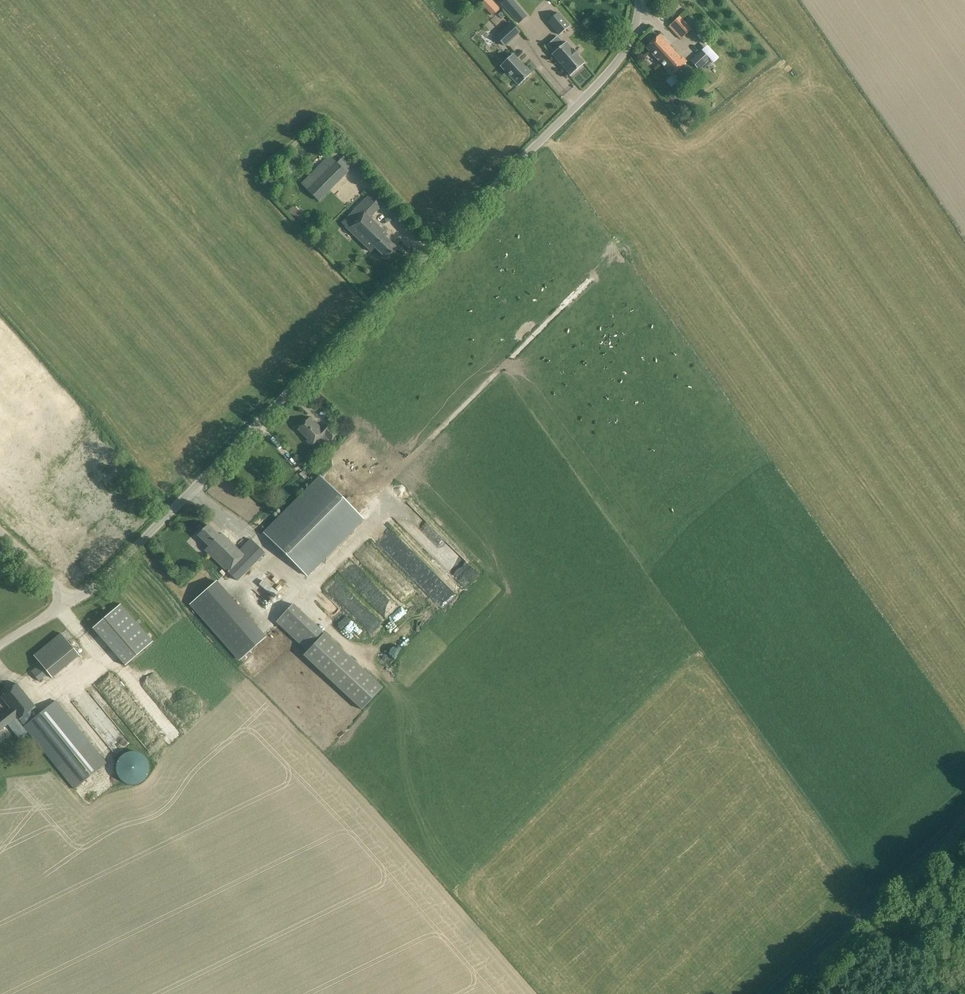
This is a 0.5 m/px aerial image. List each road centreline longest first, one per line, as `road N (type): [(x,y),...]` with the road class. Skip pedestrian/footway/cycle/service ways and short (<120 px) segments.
road 1 (unclassified): [(68,600),(96,586),(616,64),(636,0)]
road 2 (unclassified): [(964,824),(775,993)]

